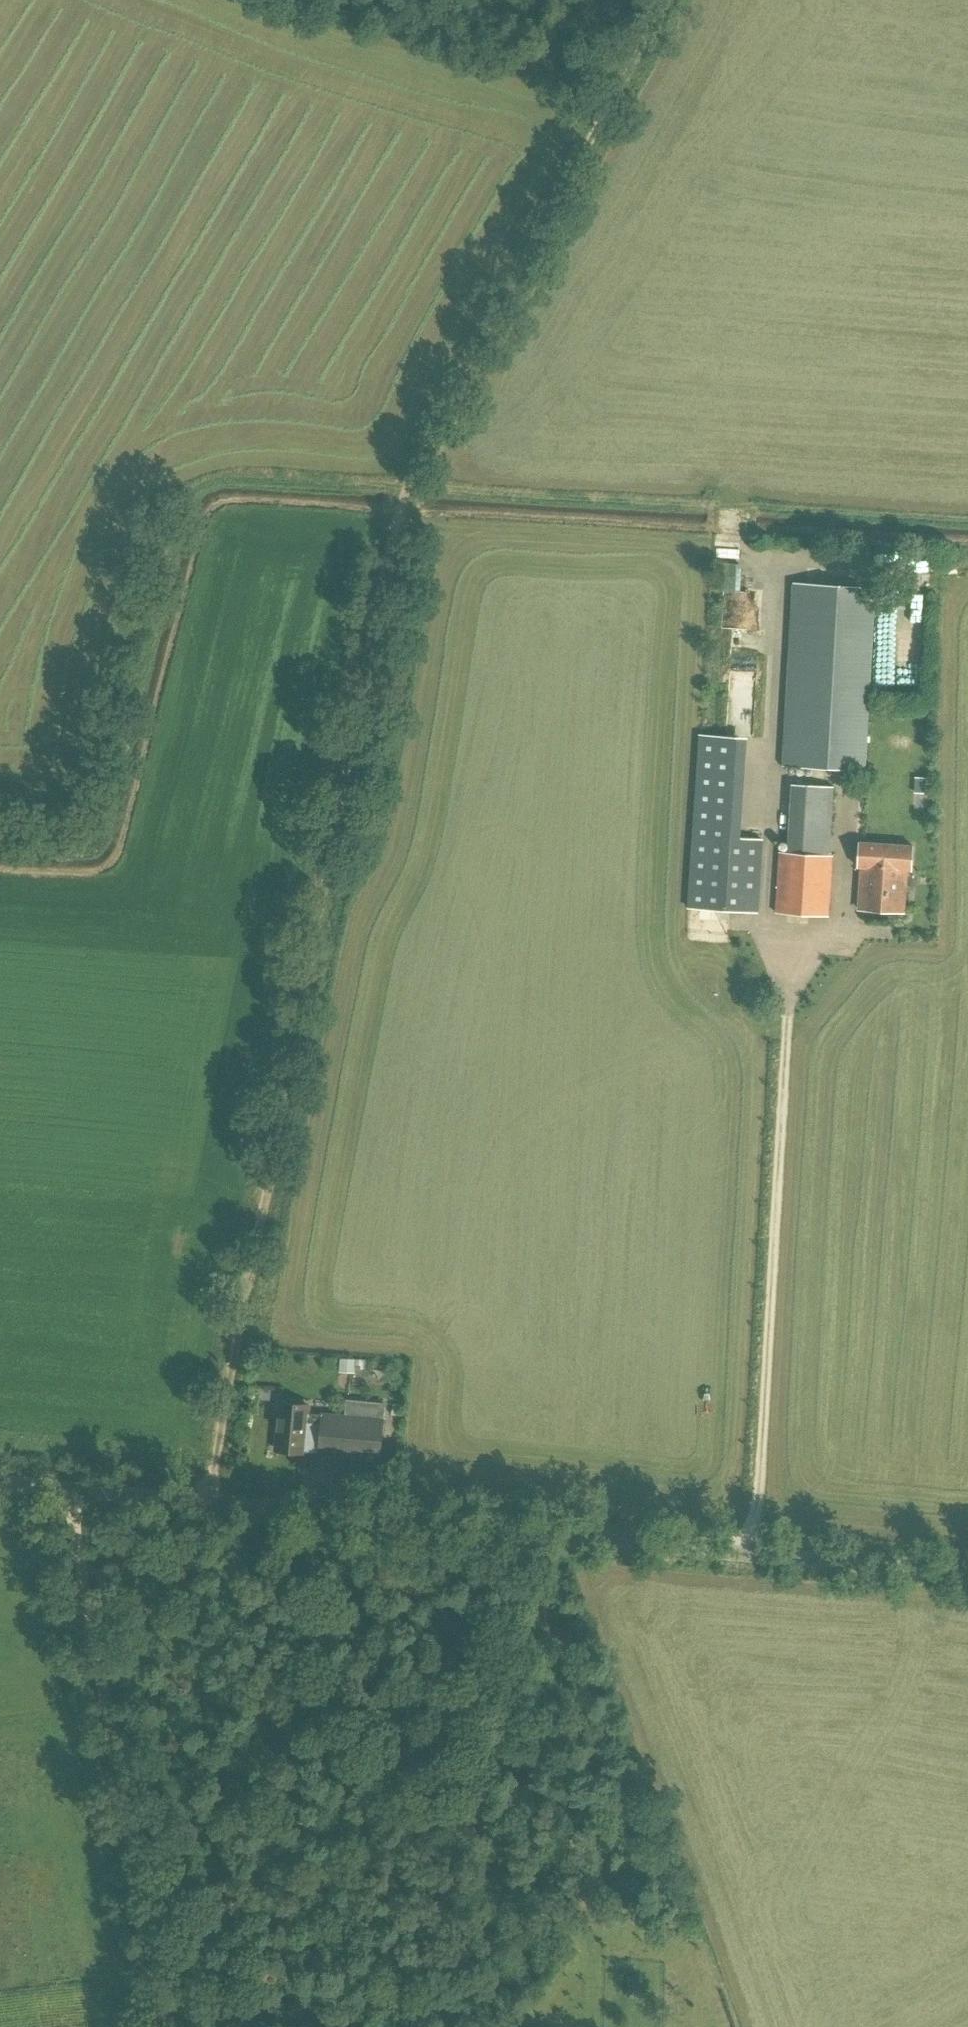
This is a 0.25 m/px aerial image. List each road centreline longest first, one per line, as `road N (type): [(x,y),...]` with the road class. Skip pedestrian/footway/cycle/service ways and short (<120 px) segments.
road 1 (track): [(208,1500),(401,508),(674,0)]
road 2 (unclassified): [(0,1480),(911,1571)]
road 3 (track): [(59,1485),(159,2026)]

